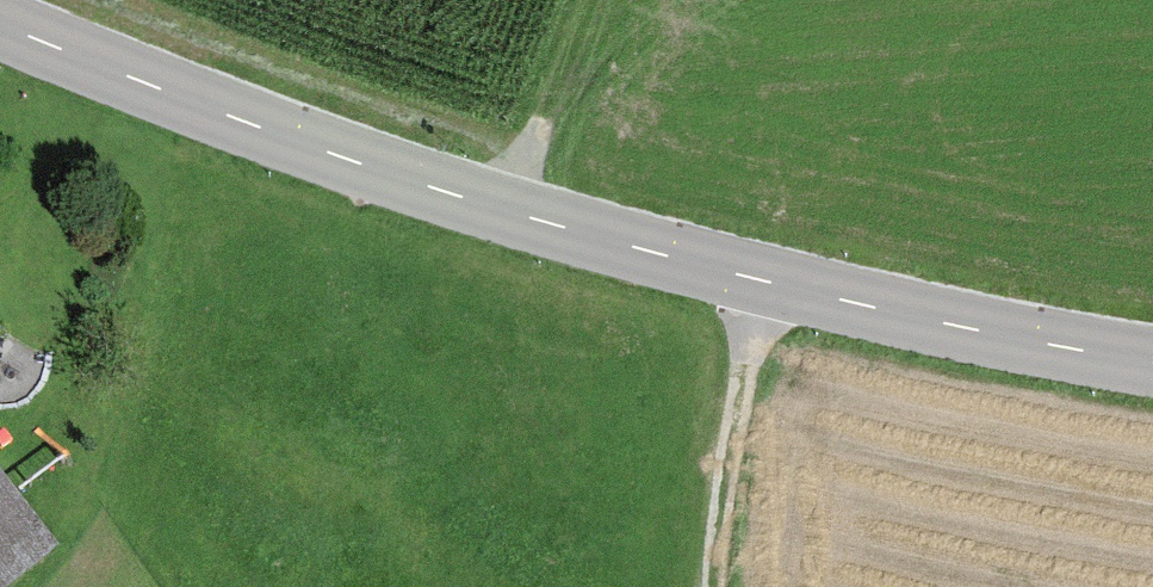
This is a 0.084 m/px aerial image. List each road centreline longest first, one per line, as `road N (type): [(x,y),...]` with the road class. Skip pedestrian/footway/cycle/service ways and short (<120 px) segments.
road 1 (tertiary): [(1152,375),(762,292),(496,225),(263,148),(0,45)]
road 2 (track): [(762,292),(714,586)]
road 3 (track): [(496,225),(547,90)]

